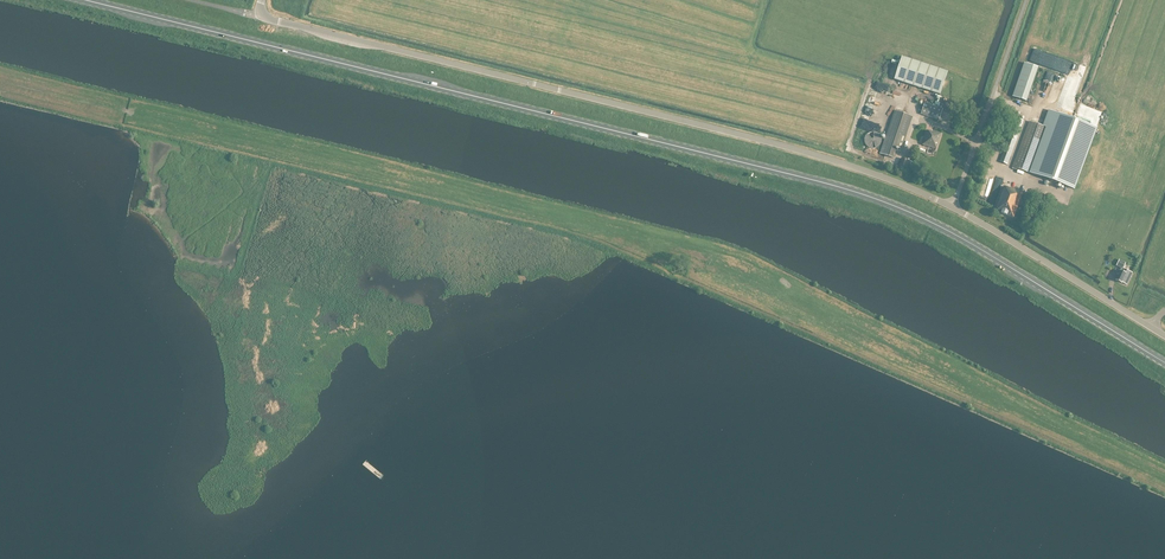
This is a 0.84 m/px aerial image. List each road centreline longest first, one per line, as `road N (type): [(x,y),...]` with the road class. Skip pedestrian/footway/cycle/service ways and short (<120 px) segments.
road 1 (primary): [(1164,363),(961,238),(866,196),(80,0)]
road 2 (tertiary): [(953,207),(781,146),(257,16),(262,0)]
road 3 (tertiary): [(1164,336),(953,207)]
road 4 (unclassified): [(953,207),(1027,0)]

